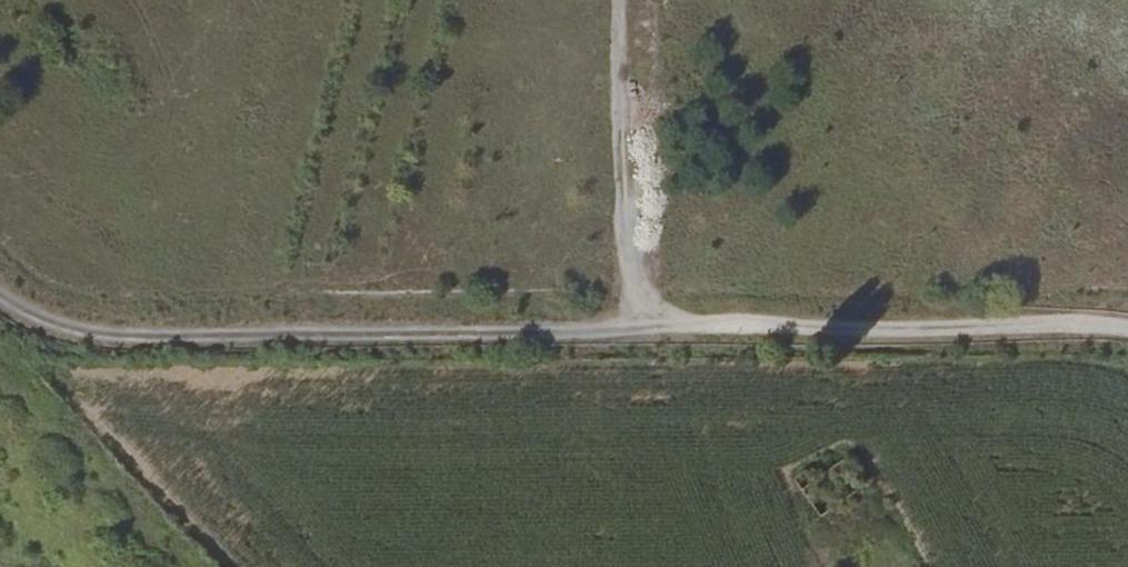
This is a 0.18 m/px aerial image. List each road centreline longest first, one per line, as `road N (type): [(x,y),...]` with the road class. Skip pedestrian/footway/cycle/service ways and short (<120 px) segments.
road 1 (track): [(689,331),(644,290),(629,247),(624,0)]

